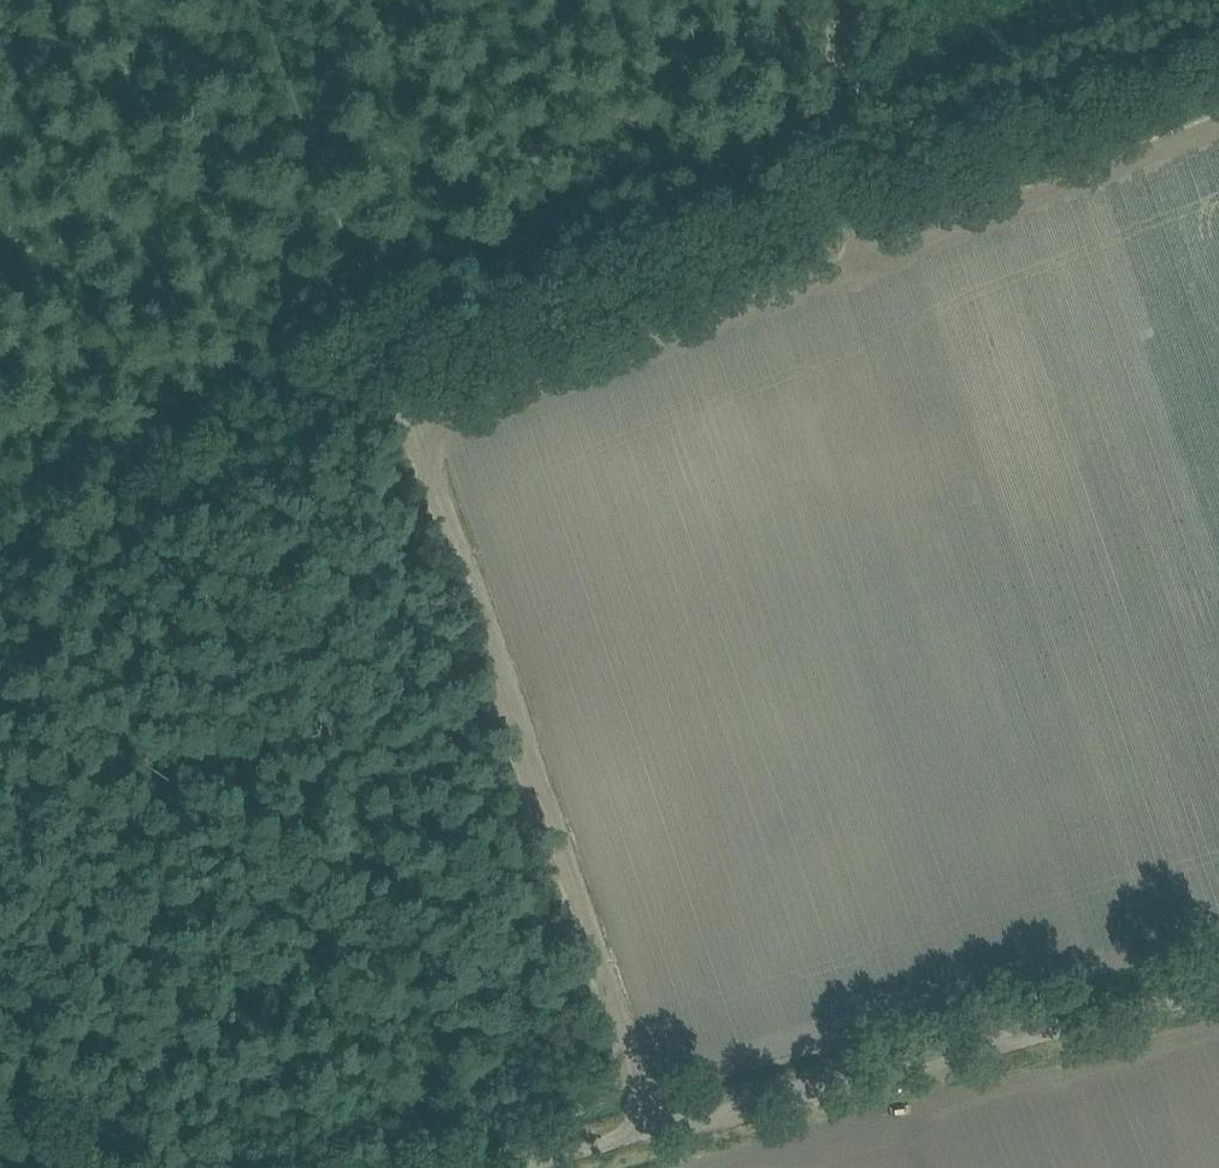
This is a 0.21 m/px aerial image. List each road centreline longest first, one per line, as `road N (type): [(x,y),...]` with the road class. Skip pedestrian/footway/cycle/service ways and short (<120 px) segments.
road 1 (track): [(846,122),(793,173),(430,324),(391,356),(0,555)]
road 2 (track): [(672,1123),(391,356)]
road 3 (track): [(497,1167),(1218,985)]
road 4 (track): [(846,122),(850,0)]

